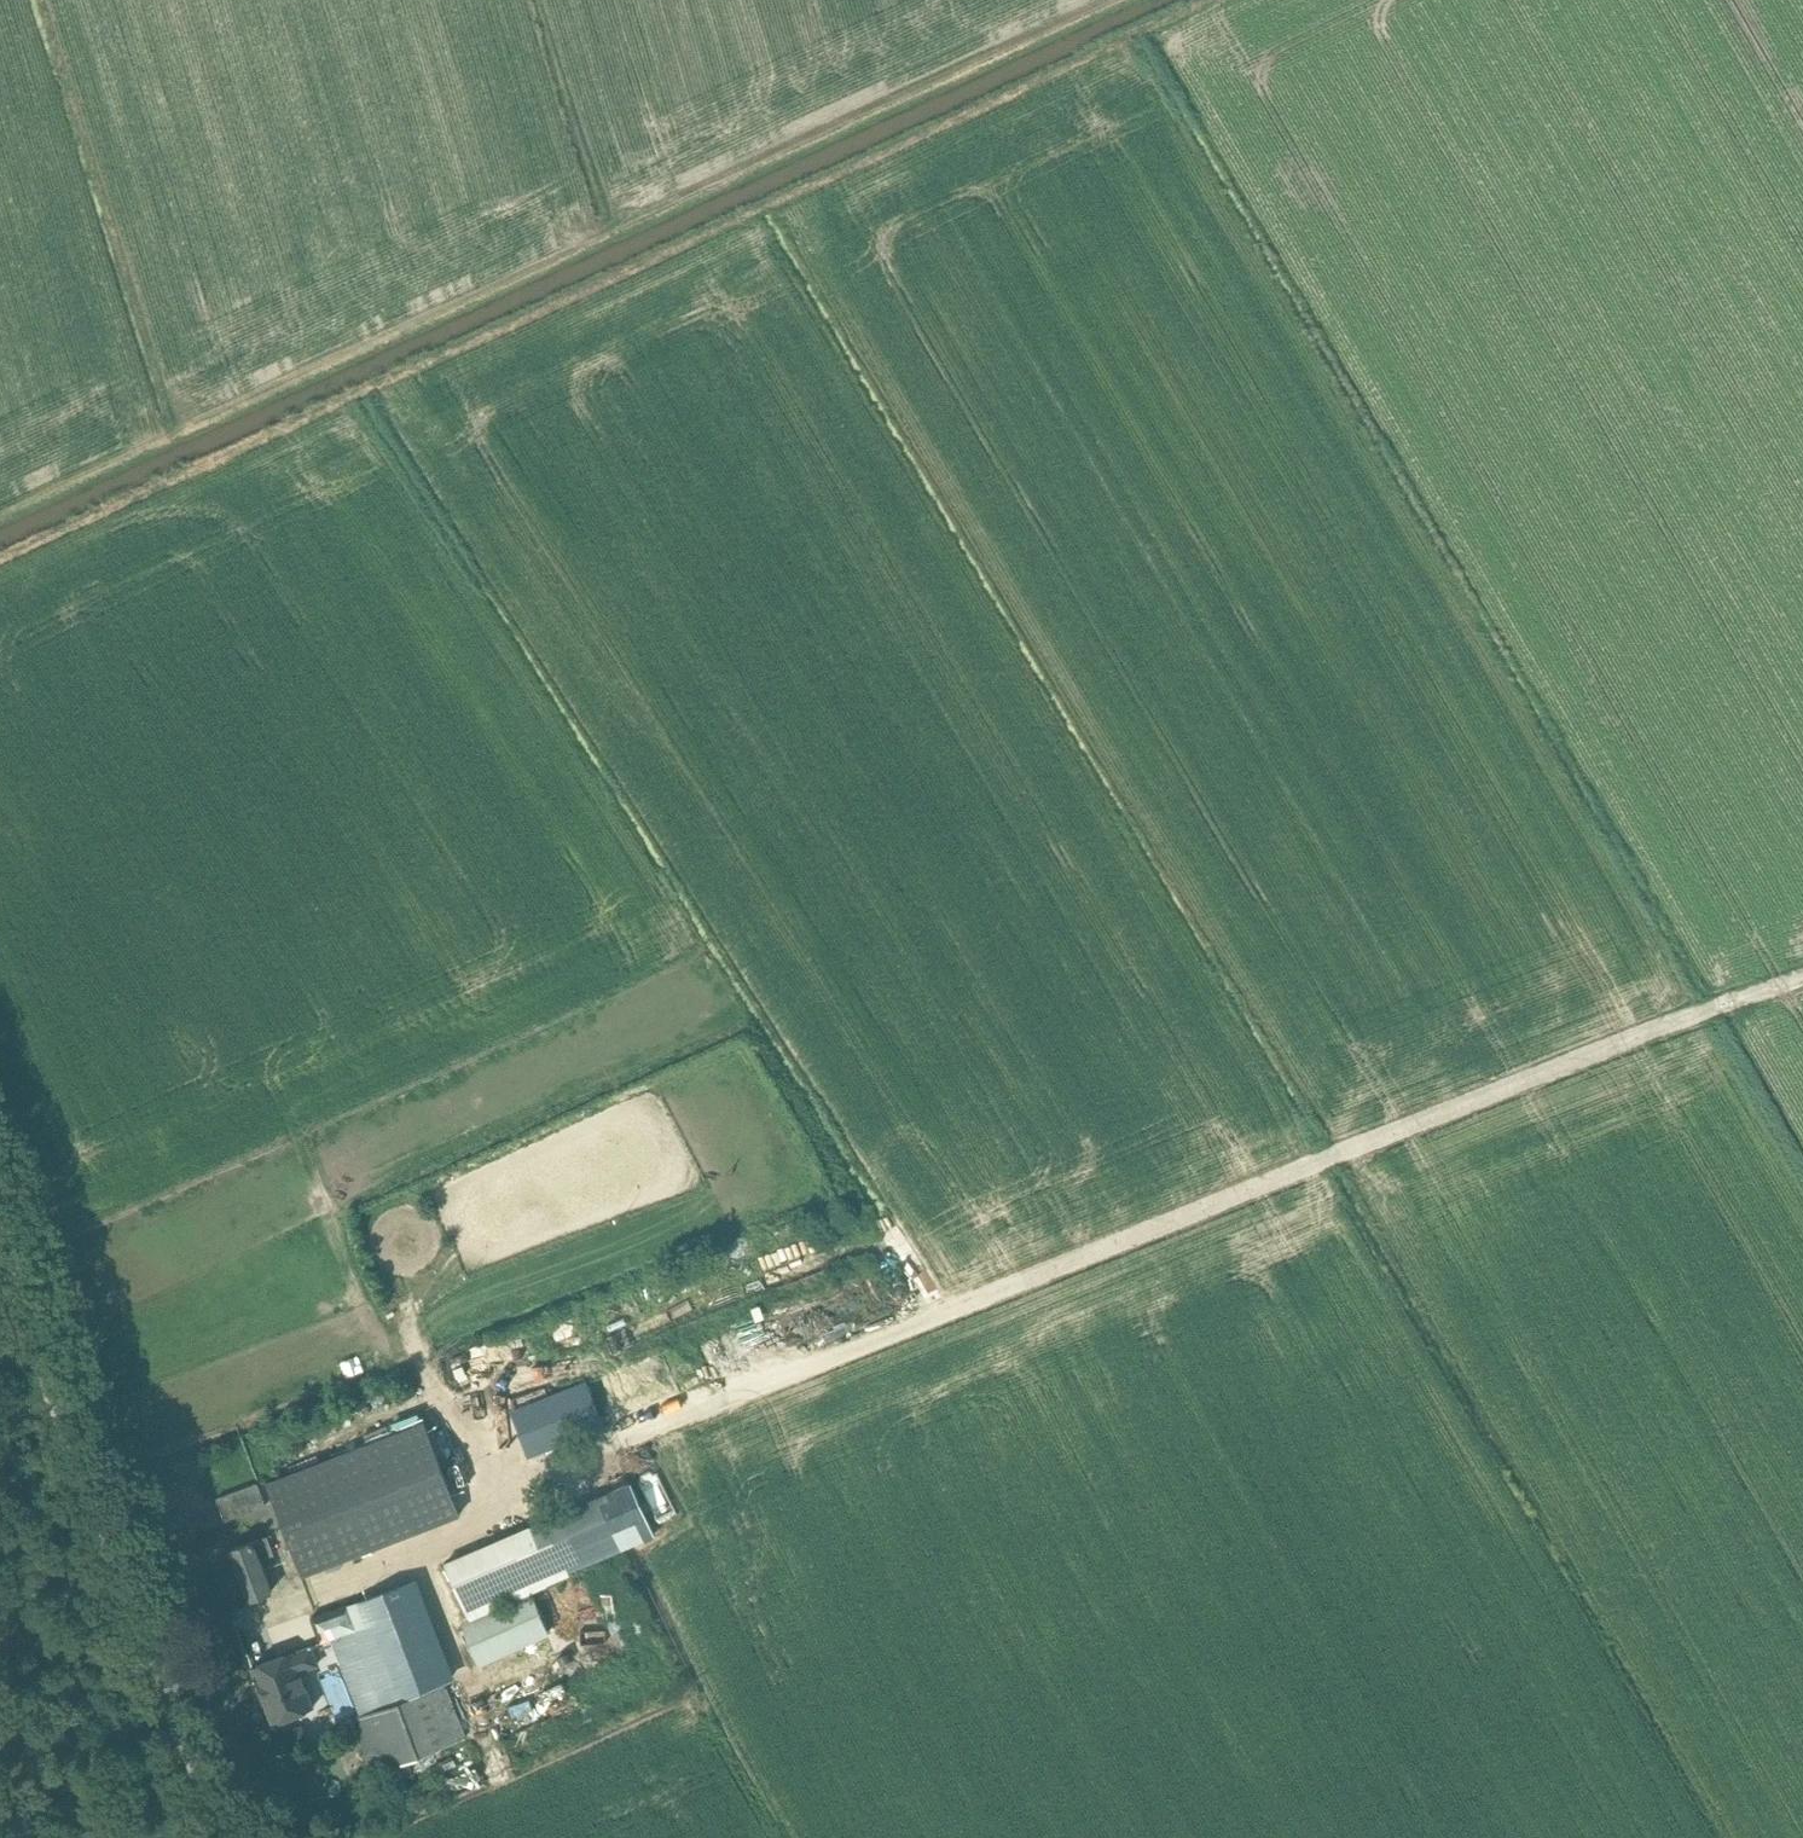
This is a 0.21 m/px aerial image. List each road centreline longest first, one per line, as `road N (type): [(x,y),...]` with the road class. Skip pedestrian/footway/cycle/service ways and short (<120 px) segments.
road 1 (unclassified): [(226,1837),(0,1243)]

